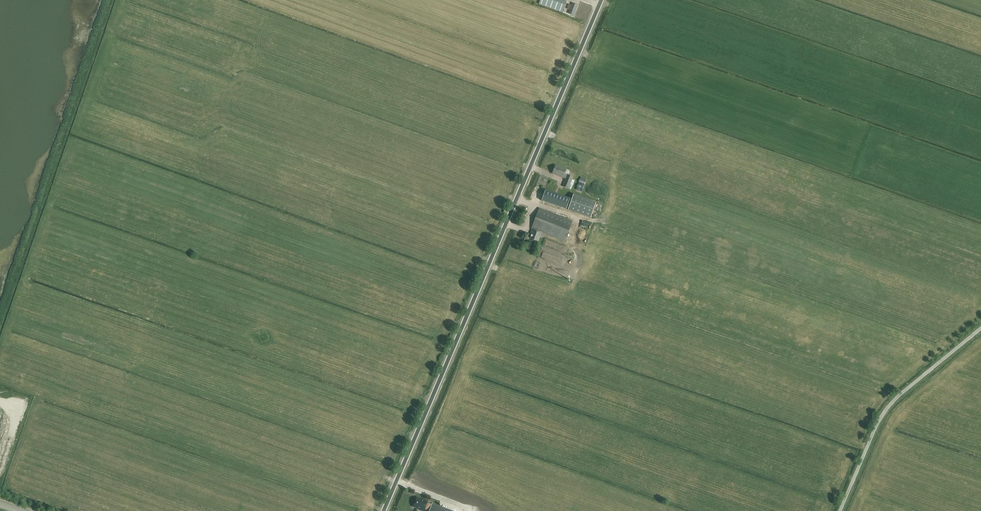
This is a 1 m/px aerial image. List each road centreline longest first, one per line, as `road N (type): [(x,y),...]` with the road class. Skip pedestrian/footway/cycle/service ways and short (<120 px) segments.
road 1 (unclassified): [(383,510),(601,0)]
road 2 (unclassified): [(841,510),(881,416),(980,327)]

